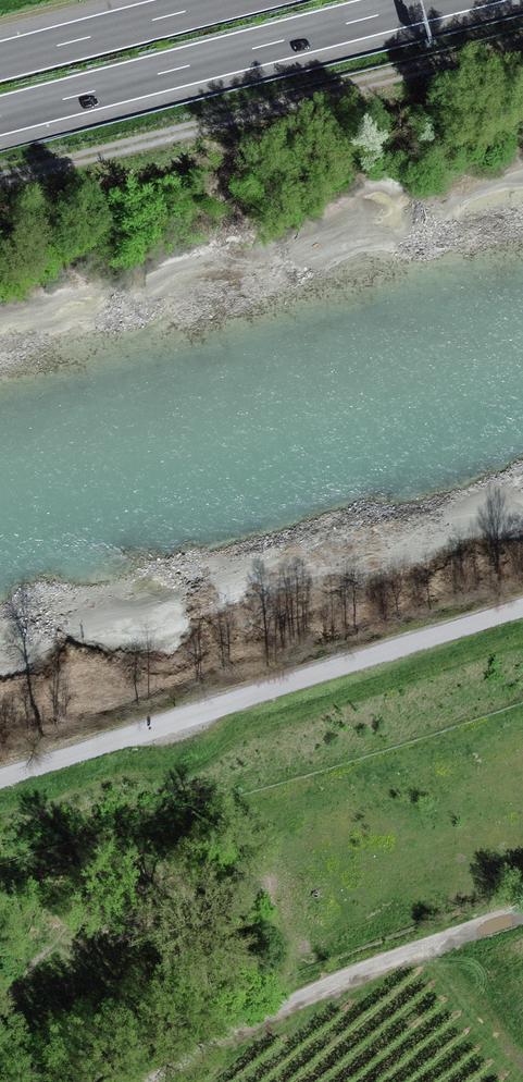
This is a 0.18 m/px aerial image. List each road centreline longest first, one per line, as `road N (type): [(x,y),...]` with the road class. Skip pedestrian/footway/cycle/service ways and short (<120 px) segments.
road 1 (track): [(522,619),(0,773)]
road 2 (track): [(0,175),(522,35)]
road 3 (motorway): [(0,117),(438,0)]
road 4 (unclassified): [(160,1081),(375,970),(522,916)]
road 5 (motorway): [(228,0),(0,61)]

